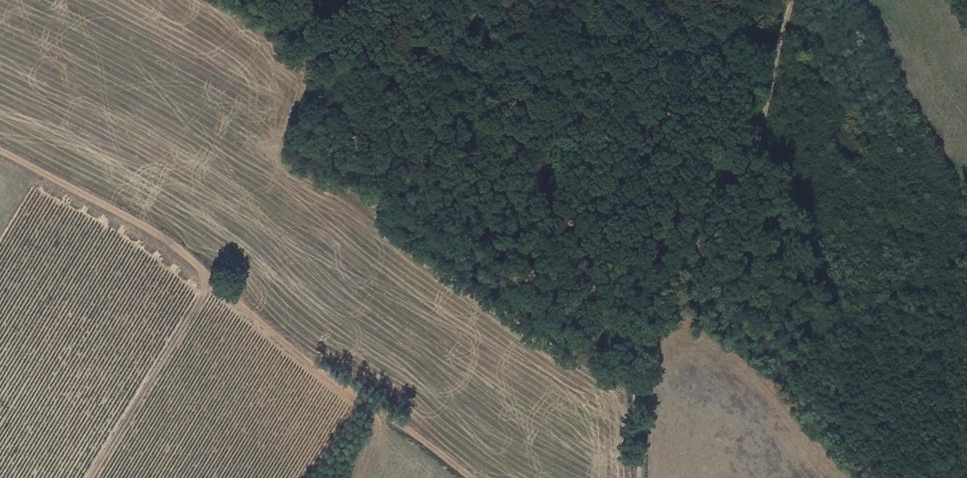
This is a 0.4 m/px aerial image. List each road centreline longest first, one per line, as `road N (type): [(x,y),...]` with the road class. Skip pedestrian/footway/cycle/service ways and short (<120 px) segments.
road 1 (track): [(473,477),(294,353),(149,229),(0,151)]
road 2 (track): [(791,0),(741,189),(714,227),(670,264),(643,316),(634,386),(638,477)]

